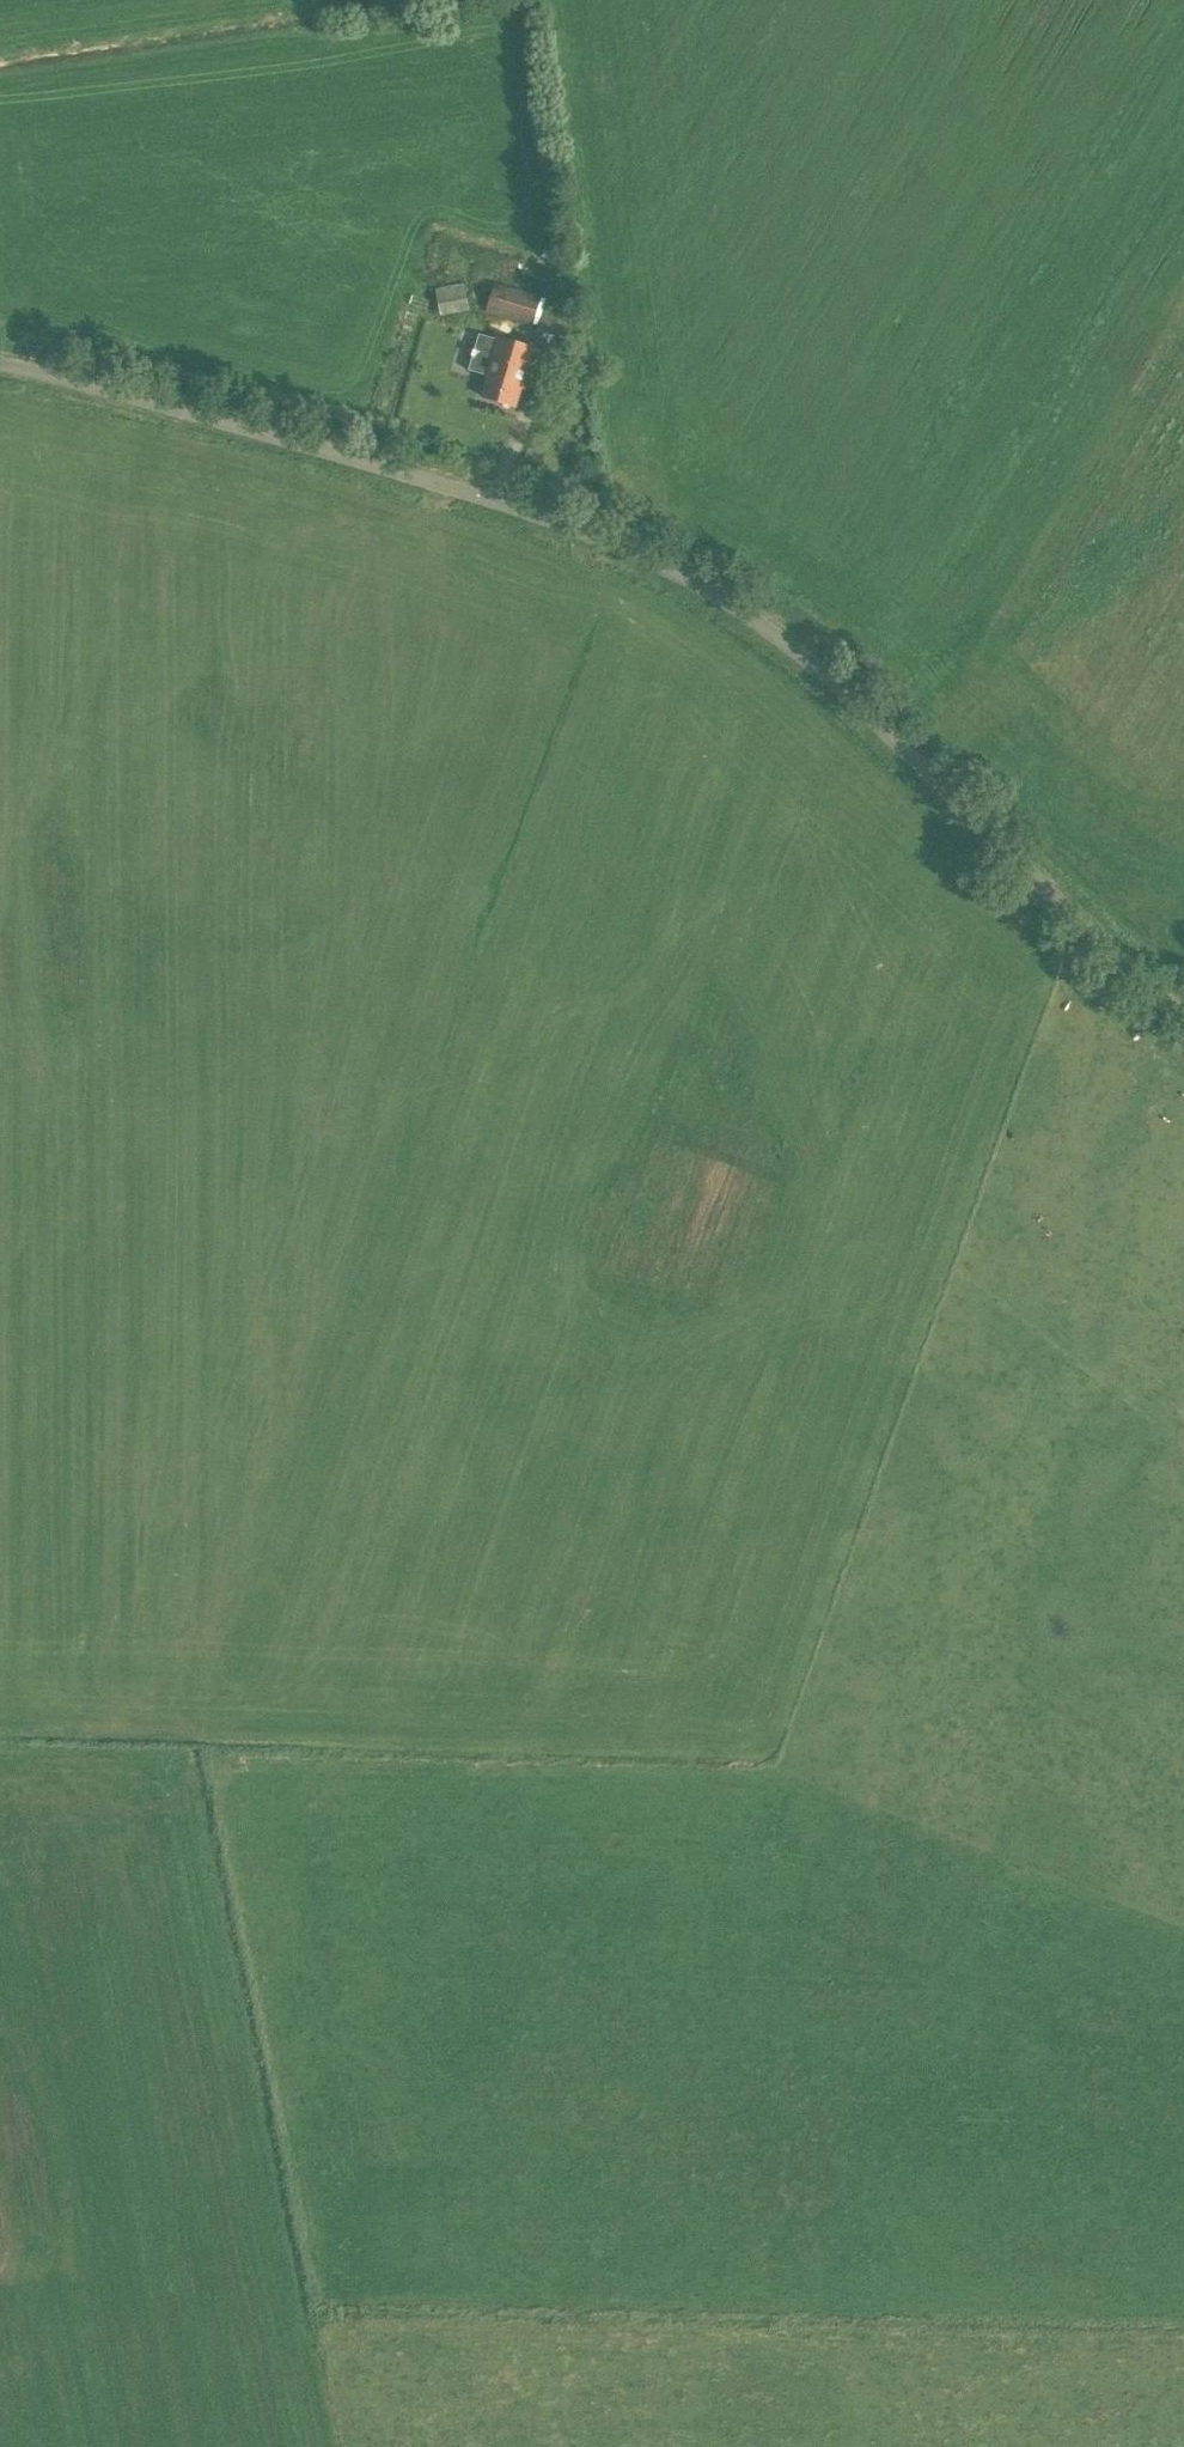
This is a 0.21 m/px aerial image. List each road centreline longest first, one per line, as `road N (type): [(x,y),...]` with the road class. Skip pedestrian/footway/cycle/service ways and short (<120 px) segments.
road 1 (unclassified): [(1183,1010),(778,637),(676,571),(585,529),(0,365)]

